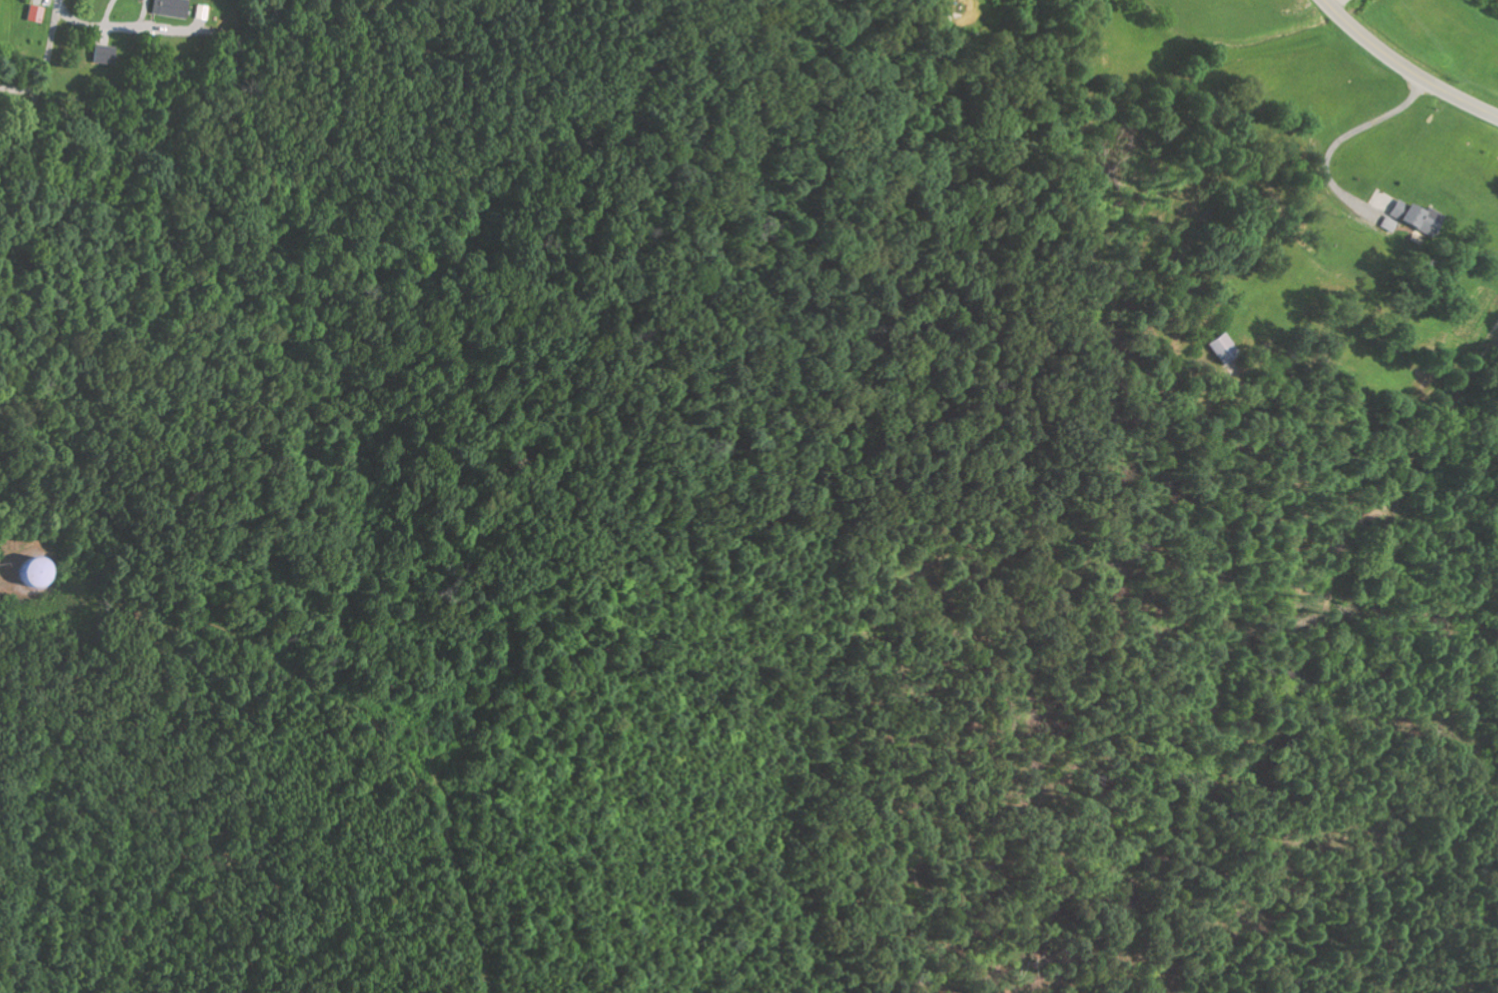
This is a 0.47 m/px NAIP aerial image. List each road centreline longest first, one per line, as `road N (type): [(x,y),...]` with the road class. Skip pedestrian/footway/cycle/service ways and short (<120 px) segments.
road 1 (secondary): [(1497,117),(1423,80),(1325,0)]
road 2 (residential): [(23,174),(60,0)]

